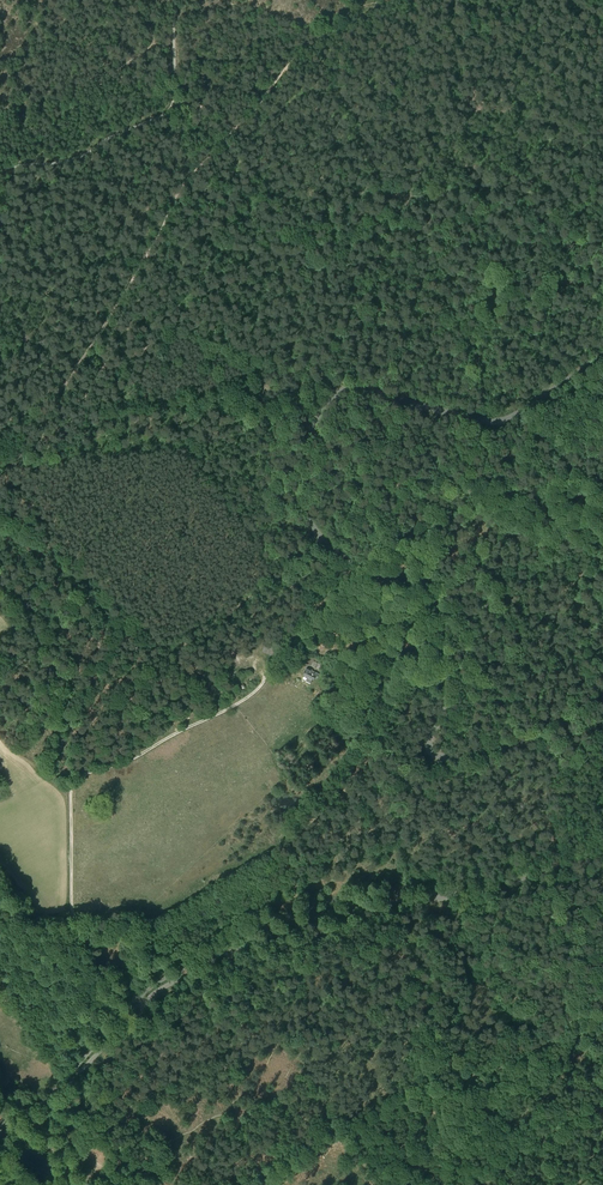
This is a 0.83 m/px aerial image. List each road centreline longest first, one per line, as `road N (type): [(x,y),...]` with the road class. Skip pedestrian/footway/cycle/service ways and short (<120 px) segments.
road 1 (unclassified): [(602,696),(503,747),(447,759),(433,753),(429,742),(447,696),(439,585),(366,573),(342,558),(308,517),(300,483),(324,406),(342,390),(498,421),(602,356)]
road 2 (unclassified): [(429,896),(329,901),(194,961),(137,998),(55,1092)]
road 3 (unclassified): [(55,1092),(156,992),(196,969),(327,909),(429,896)]
road 4 (track): [(224,711),(128,762),(74,779),(72,914),(100,976),(143,1004)]
road 5 (unclassified): [(429,896),(498,889),(602,849)]

